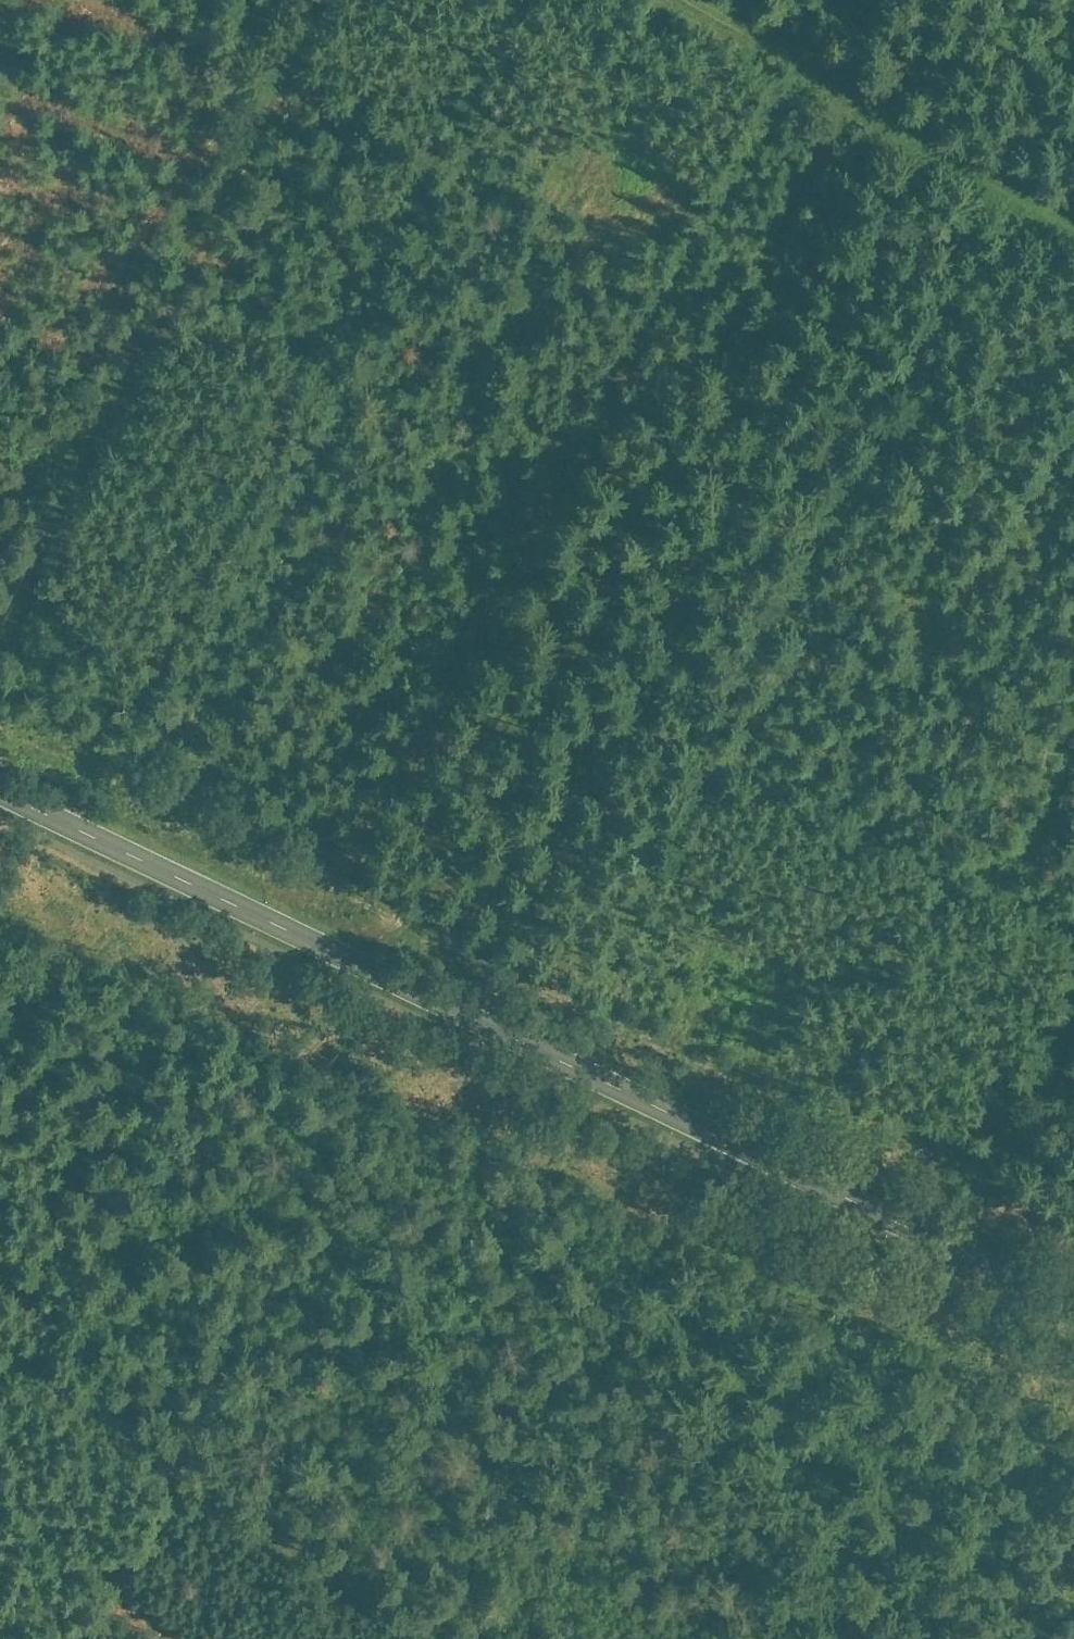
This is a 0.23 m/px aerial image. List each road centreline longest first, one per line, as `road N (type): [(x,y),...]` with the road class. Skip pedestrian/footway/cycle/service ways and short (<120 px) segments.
road 1 (secondary): [(1073,1312),(0,797)]
road 2 (track): [(0,777),(328,0)]
road 3 (track): [(696,0),(1073,226)]

